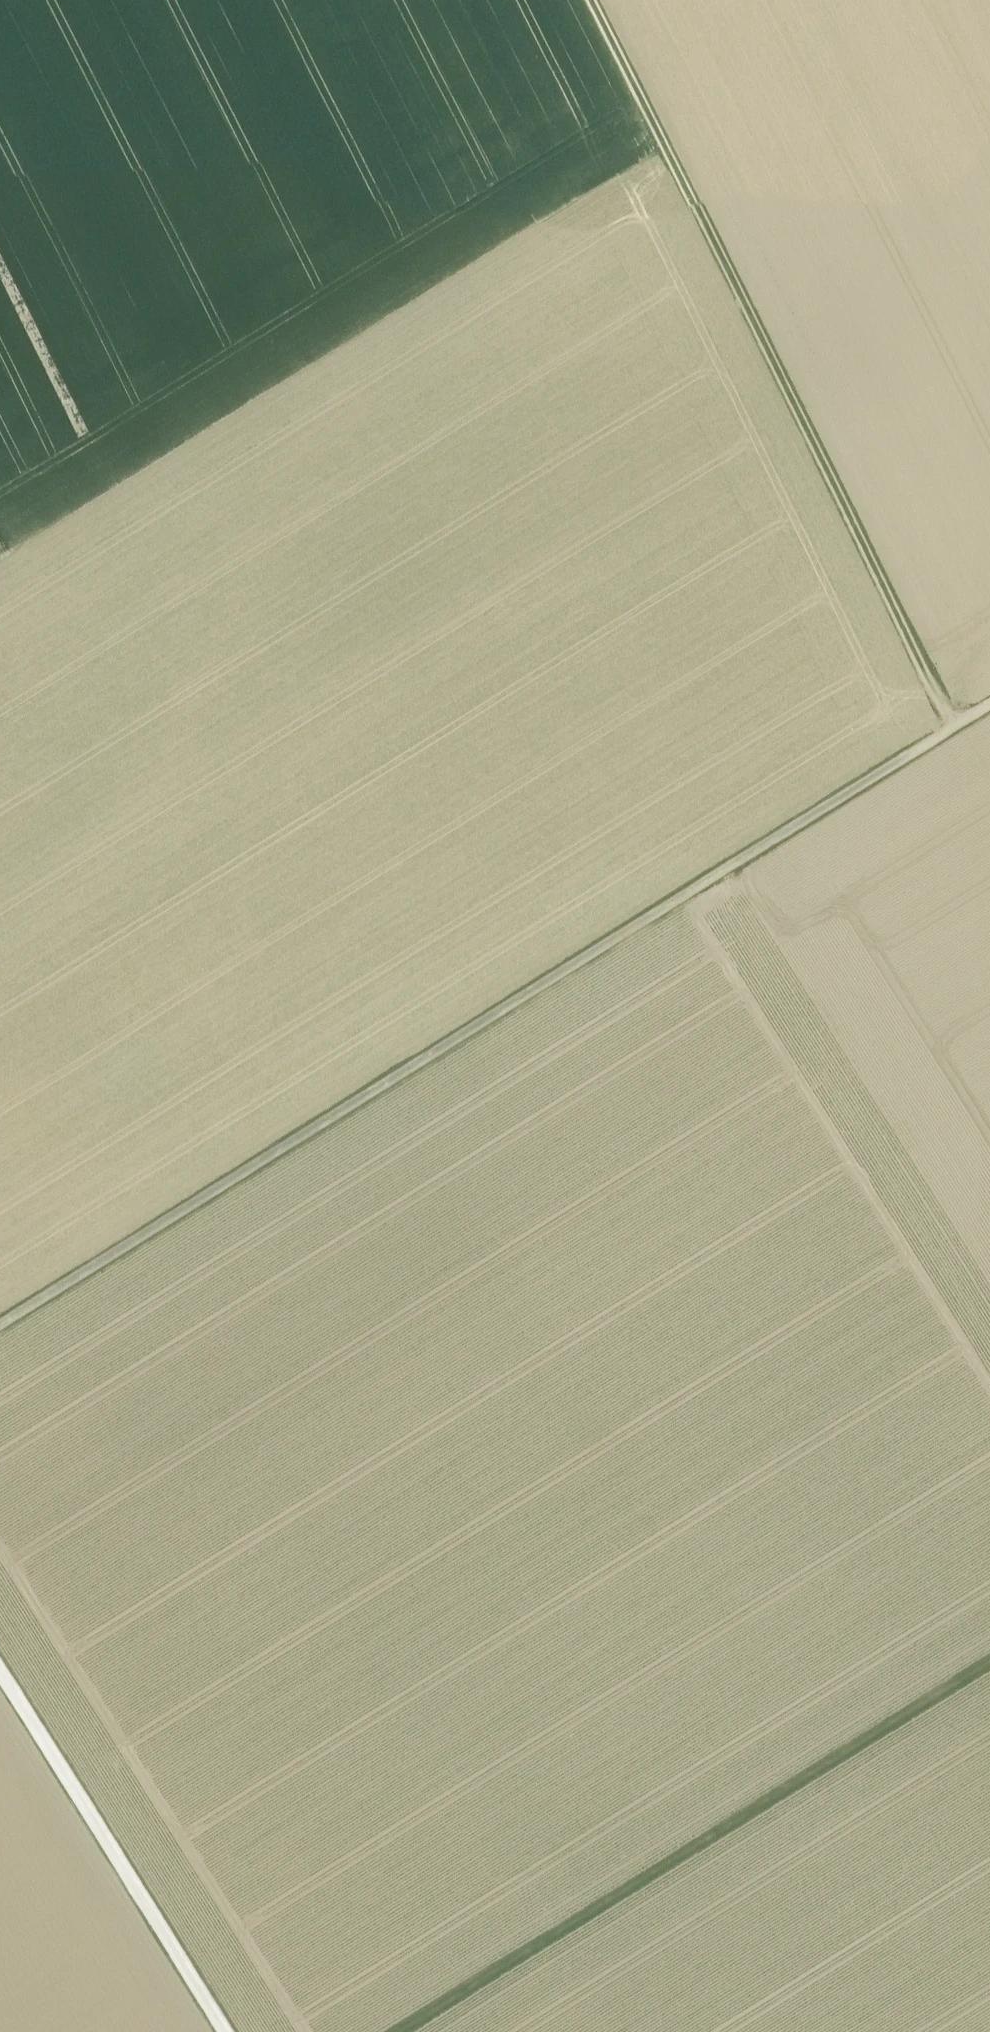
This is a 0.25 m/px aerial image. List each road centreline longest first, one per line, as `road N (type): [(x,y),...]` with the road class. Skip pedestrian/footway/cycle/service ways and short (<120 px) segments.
road 1 (track): [(0,1326),(989,705)]
road 2 (track): [(989,1662),(404,2031)]
road 3 (unclassified): [(223,2031),(0,1677)]

